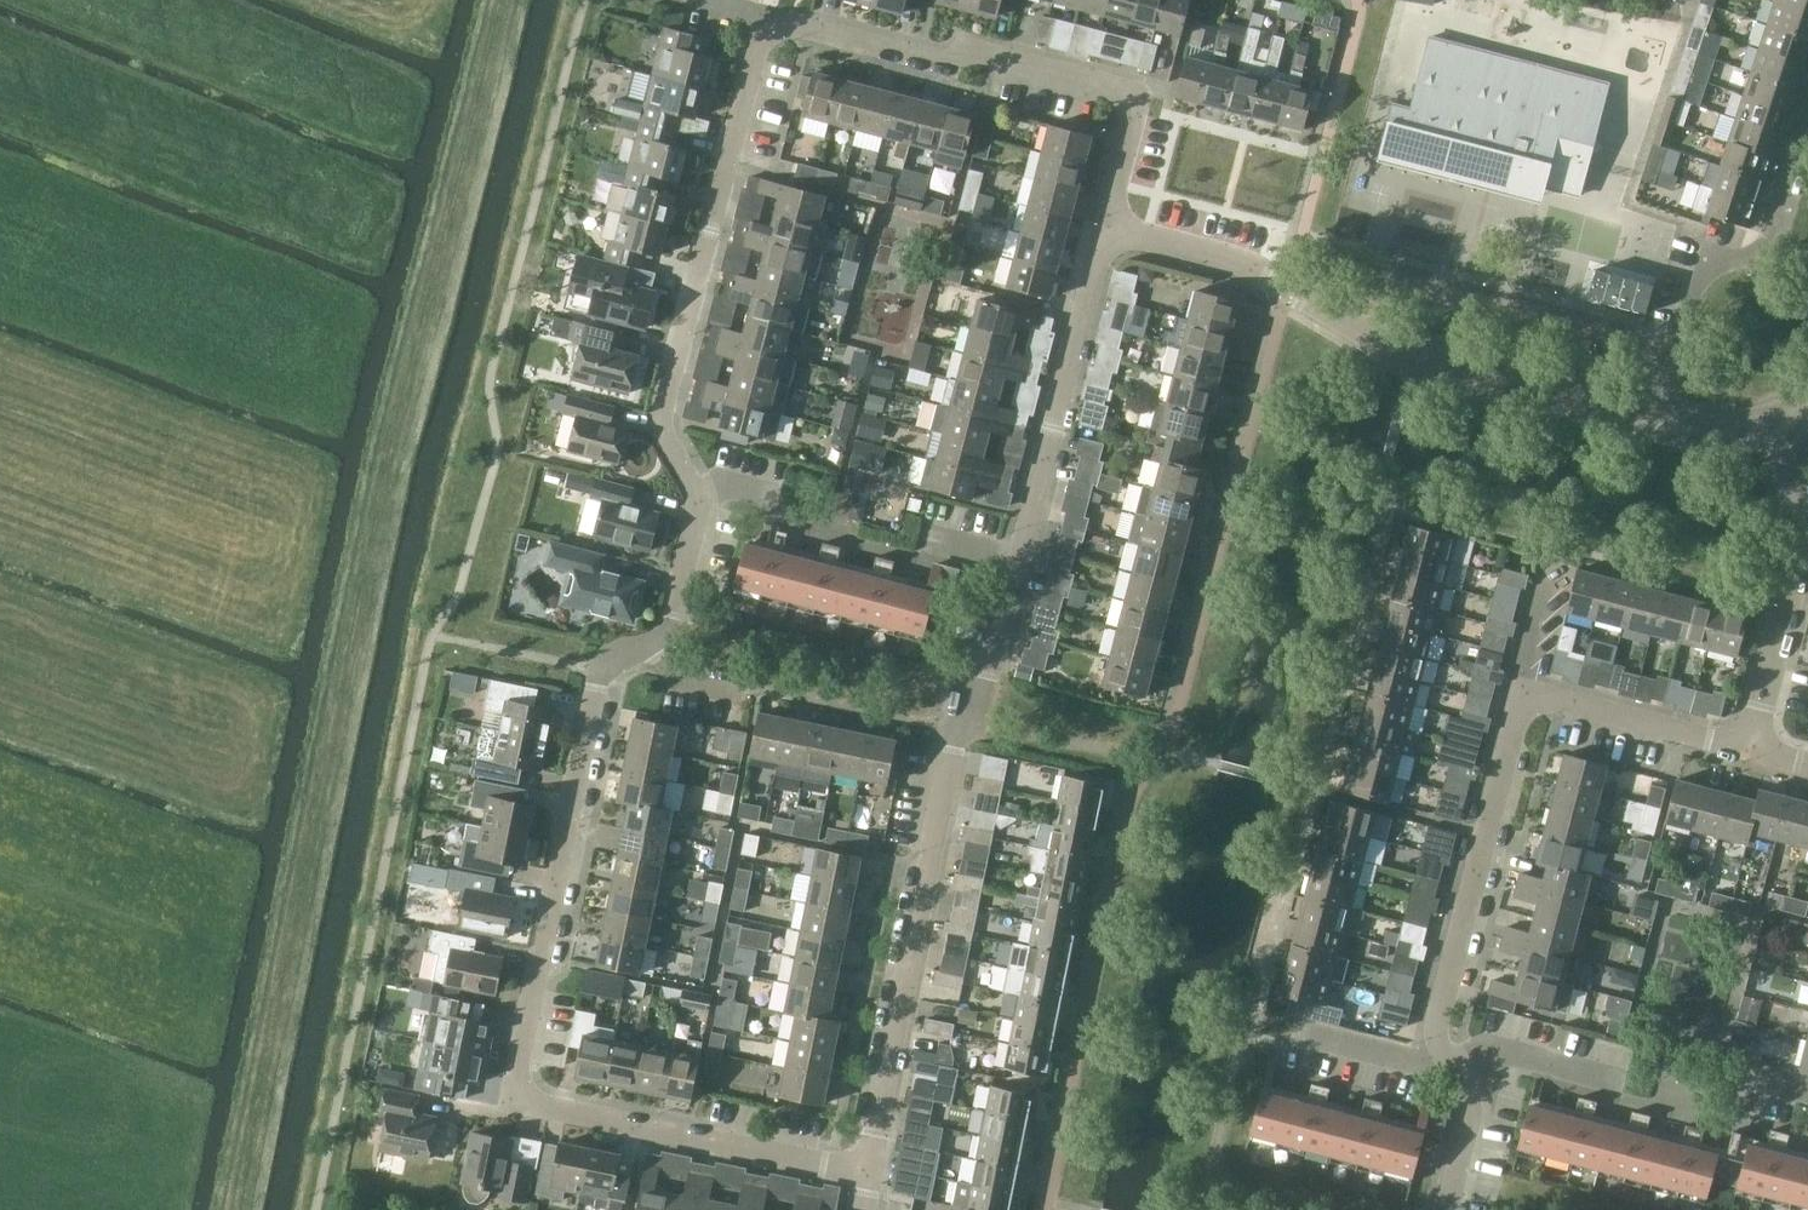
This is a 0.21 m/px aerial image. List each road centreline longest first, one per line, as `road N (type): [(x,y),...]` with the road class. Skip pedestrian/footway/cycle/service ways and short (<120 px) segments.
road 1 (residential): [(867,1176),(950,760),(988,673),(1107,229)]
road 2 (residential): [(867,1176),(541,1107),(520,1089),(591,696),(602,668),(652,642)]
road 3 (residential): [(652,642),(668,628),(696,511),(661,412),(769,31)]
road 4 (residential): [(1107,229),(1257,270),(1439,360),(1657,417)]
road 5 (residential): [(769,31),(814,28),(941,64),(977,48),(1106,83),(1132,109),(1107,229)]
road 6 (residential): [(1531,699),(1515,726),(1445,1003),(1447,1059)]
road 7 (residential): [(1657,417),(1704,270),(1757,253),(1768,237),(1807,115)]
road 8 (residential): [(1749,748),(1804,527),(1782,417)]
road 9 (residential): [(1749,748),(1531,699)]
road 10 (residential): [(1447,1059),(1490,1048),(1620,1082)]
road 11 (residential): [(1447,1059),(1466,1122),(1446,1209)]
road 12 (residential): [(1303,1034),(1425,1065),(1447,1059)]
road 13 (residential): [(1531,699),(1528,670),(1558,558)]
road 14 (residential): [(1657,417),(1723,428),(1782,417)]
road 15 (residential): [(759,692),(678,675),(652,642)]

